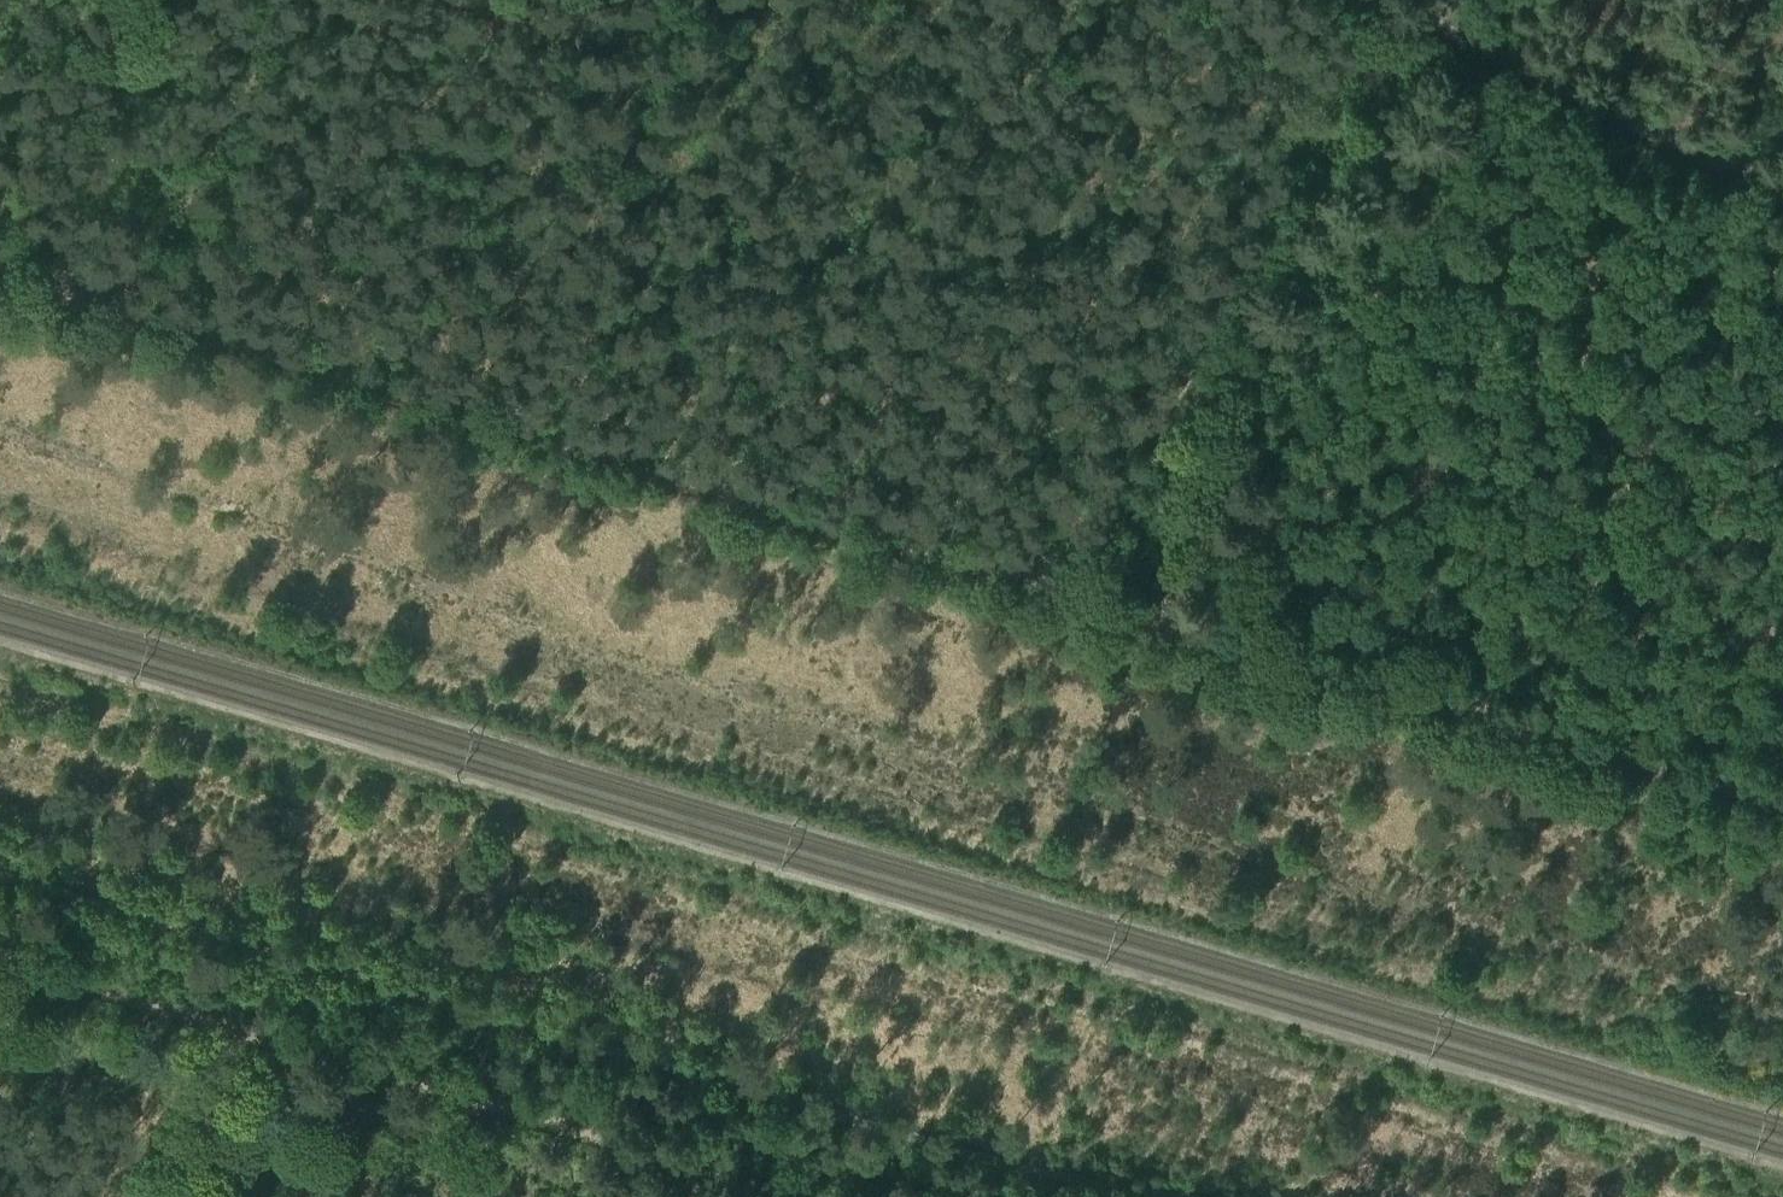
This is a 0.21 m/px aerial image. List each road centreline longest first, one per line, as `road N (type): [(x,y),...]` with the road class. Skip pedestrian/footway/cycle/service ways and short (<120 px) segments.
road 1 (track): [(1782,806),(0,276)]
road 2 (track): [(0,960),(805,1196)]
road 3 (track): [(1782,200),(1450,32)]

